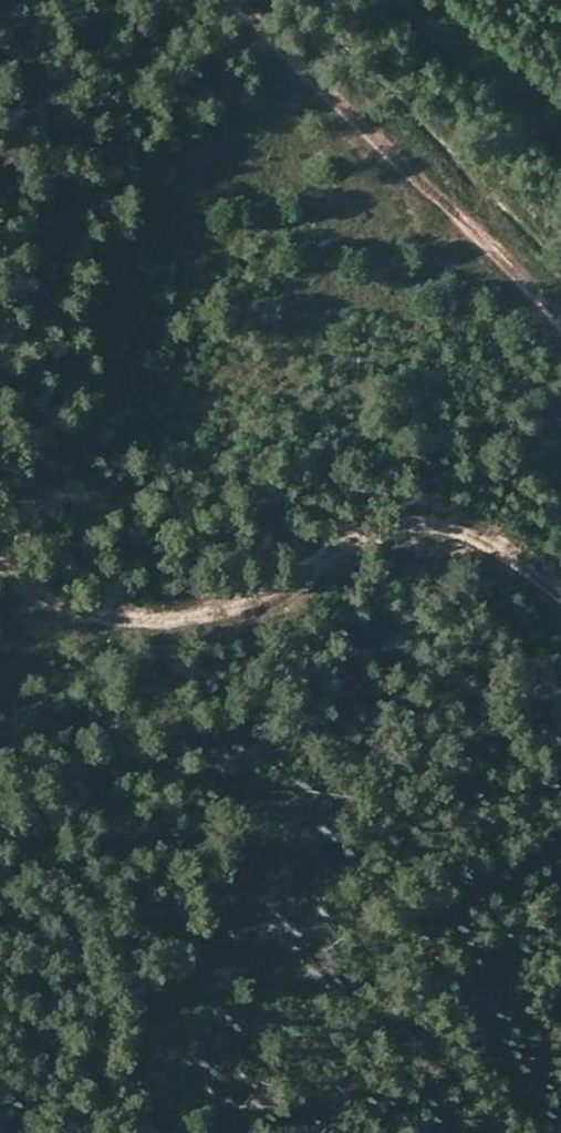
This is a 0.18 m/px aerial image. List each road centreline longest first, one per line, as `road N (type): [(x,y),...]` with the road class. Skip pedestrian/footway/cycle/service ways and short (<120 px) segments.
road 1 (track): [(0,569),(51,606),(142,626),(232,611),(375,534),(434,531),(513,560),(560,599)]
road 2 (track): [(560,315),(231,0)]

